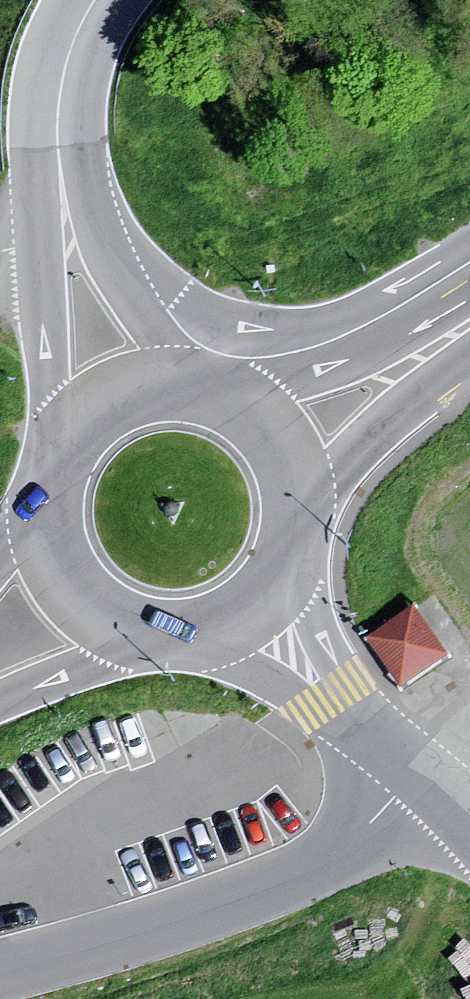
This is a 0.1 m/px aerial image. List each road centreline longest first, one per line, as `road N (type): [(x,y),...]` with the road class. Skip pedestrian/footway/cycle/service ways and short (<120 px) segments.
road 1 (secondary): [(469,245),(367,305),(295,331),(252,331),(200,318),(162,295),(113,246),(61,172)]
road 2 (unclassified): [(0,972),(206,912),(316,867),(416,771)]
road 3 (secondary): [(61,172),(53,396),(62,460)]
road 4 (primary): [(469,300),(367,353),(228,397)]
road 5 (secondary): [(186,387),(98,271),(61,172)]
road 6 (primary): [(305,507),(397,405),(469,342)]
road 7 (primary): [(55,477),(54,549),(76,592),(112,624),(157,640)]
road 8 (secondary): [(94,0),(65,73),(61,172)]
road 9 (primary): [(0,698),(157,640)]
road 10 (primary): [(186,387),(113,405),(62,460)]
road 11 (primary): [(305,507),(296,467),(276,433),(228,397)]
road 12 (unclassified): [(203,639),(288,667),(331,694)]
road 13 (unclassified): [(331,694),(293,569)]

